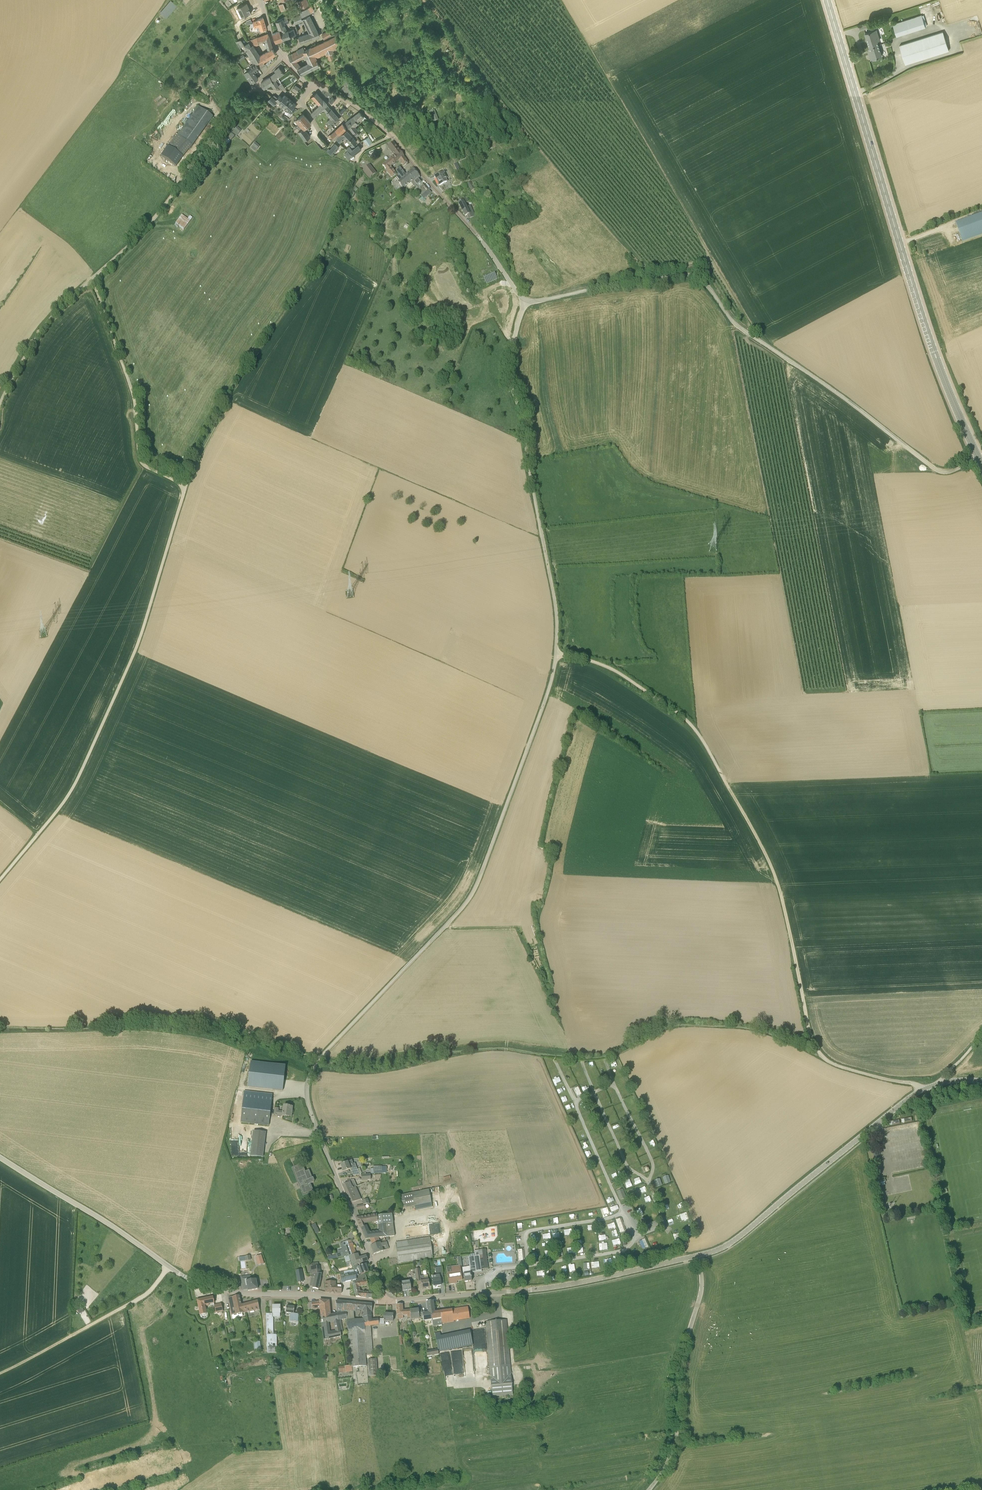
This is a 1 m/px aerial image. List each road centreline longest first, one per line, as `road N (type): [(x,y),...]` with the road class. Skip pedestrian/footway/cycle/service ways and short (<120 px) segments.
road 1 (unclassified): [(387,1302),(312,1117),(307,1083),(467,901),(552,680),(556,604),(510,379),(527,300)]
road 2 (unclassified): [(0,879),(81,773),(141,636),(183,496),(180,483),(140,460),(133,393),(91,280)]
road 3 (unclassified): [(979,458),(949,472),(935,469),(737,326),(693,275),(527,300)]
road 4 (track): [(556,654),(611,668),(700,736),(776,879),(820,1054)]
road 5 (tertiary): [(979,458),(923,319),(827,0)]
road 6 (unclassified): [(387,1302),(547,1288),(698,1256)]
road 7 (unclassified): [(698,1256),(735,1240),(908,1098),(939,1084)]
road 8 (unclassified): [(91,280),(154,218),(253,88)]
road 9 (unclassified): [(649,1489),(675,1439),(673,1384),(701,1293),(698,1256)]
road 10 (unclassified): [(183,1276),(0,1158)]
road 11 (track): [(0,1374),(142,1297),(168,1266)]
road 12 (unclassified): [(375,1302),(249,1294),(185,1278)]
road 13 (unclassified): [(0,404),(43,328),(91,280)]
road 14 (residential): [(478,236),(391,135)]

